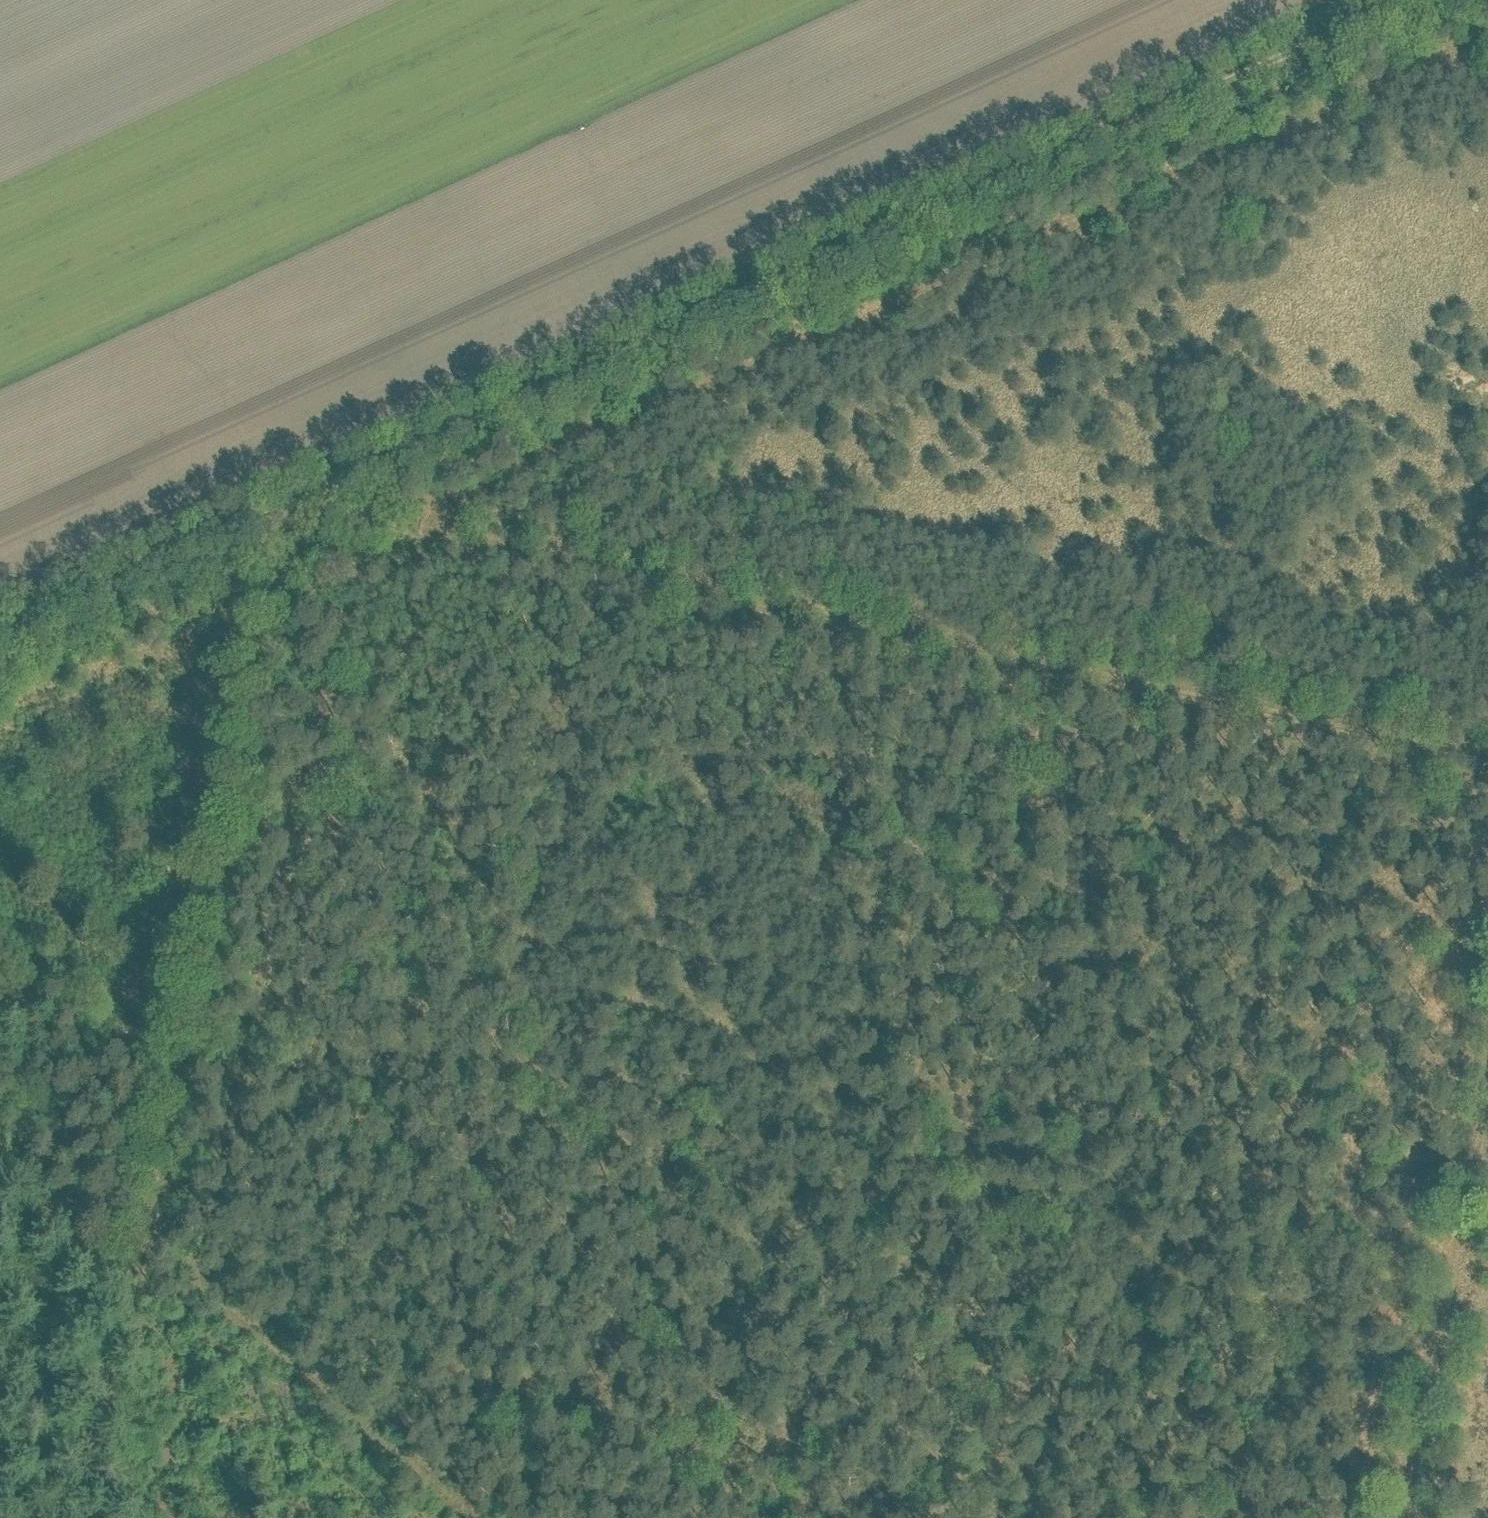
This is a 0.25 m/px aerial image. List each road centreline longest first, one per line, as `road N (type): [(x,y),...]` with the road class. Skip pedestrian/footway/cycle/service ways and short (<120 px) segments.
road 1 (track): [(0,644),(1422,0)]

